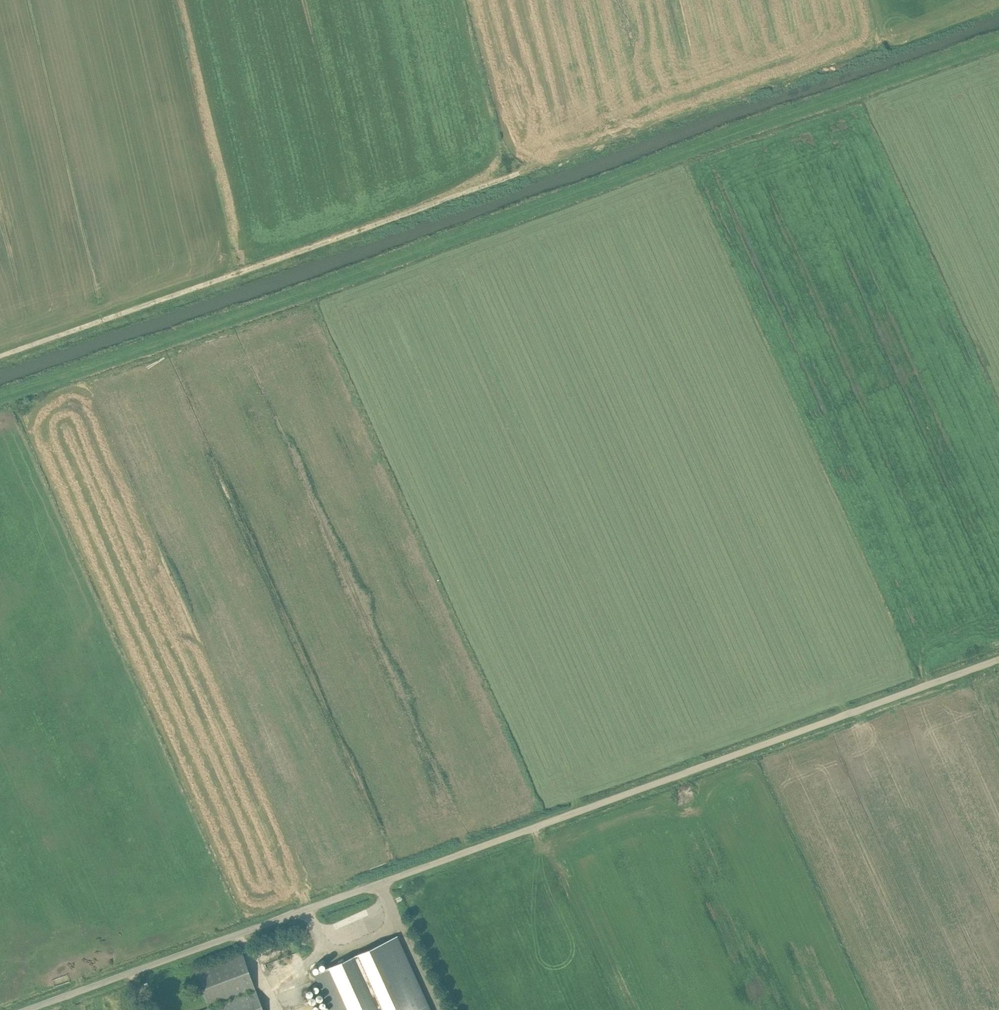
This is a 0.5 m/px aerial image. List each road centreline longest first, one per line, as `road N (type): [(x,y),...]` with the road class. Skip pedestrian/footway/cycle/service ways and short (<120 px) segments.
road 1 (unclassified): [(27,1009),(998,660)]
road 2 (track): [(0,355),(517,174)]

